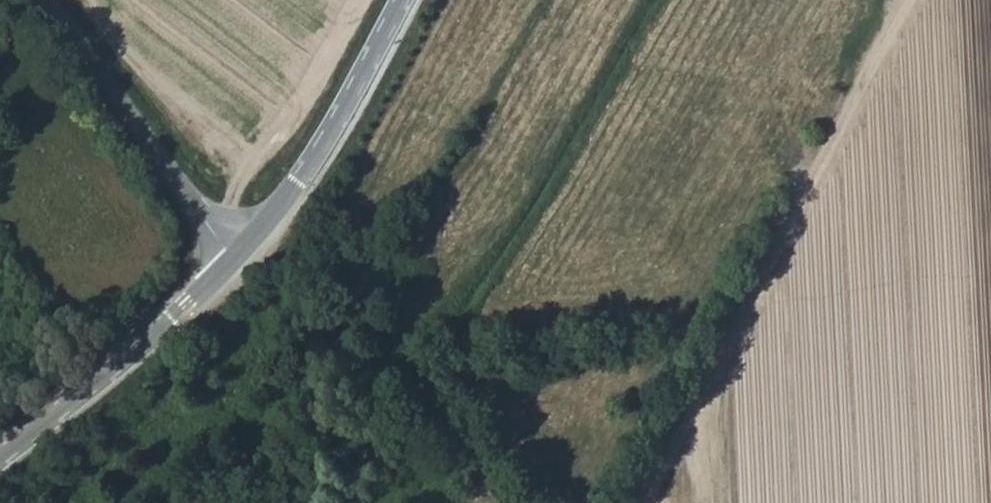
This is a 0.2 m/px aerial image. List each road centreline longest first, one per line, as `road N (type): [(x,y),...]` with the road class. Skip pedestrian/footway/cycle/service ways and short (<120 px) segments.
road 1 (track): [(927,0),(658,502)]
road 2 (unclassified): [(0,470),(239,255)]
road 3 (residential): [(239,255),(52,0)]
road 4 (unclassified): [(239,255),(298,178),(400,0)]

